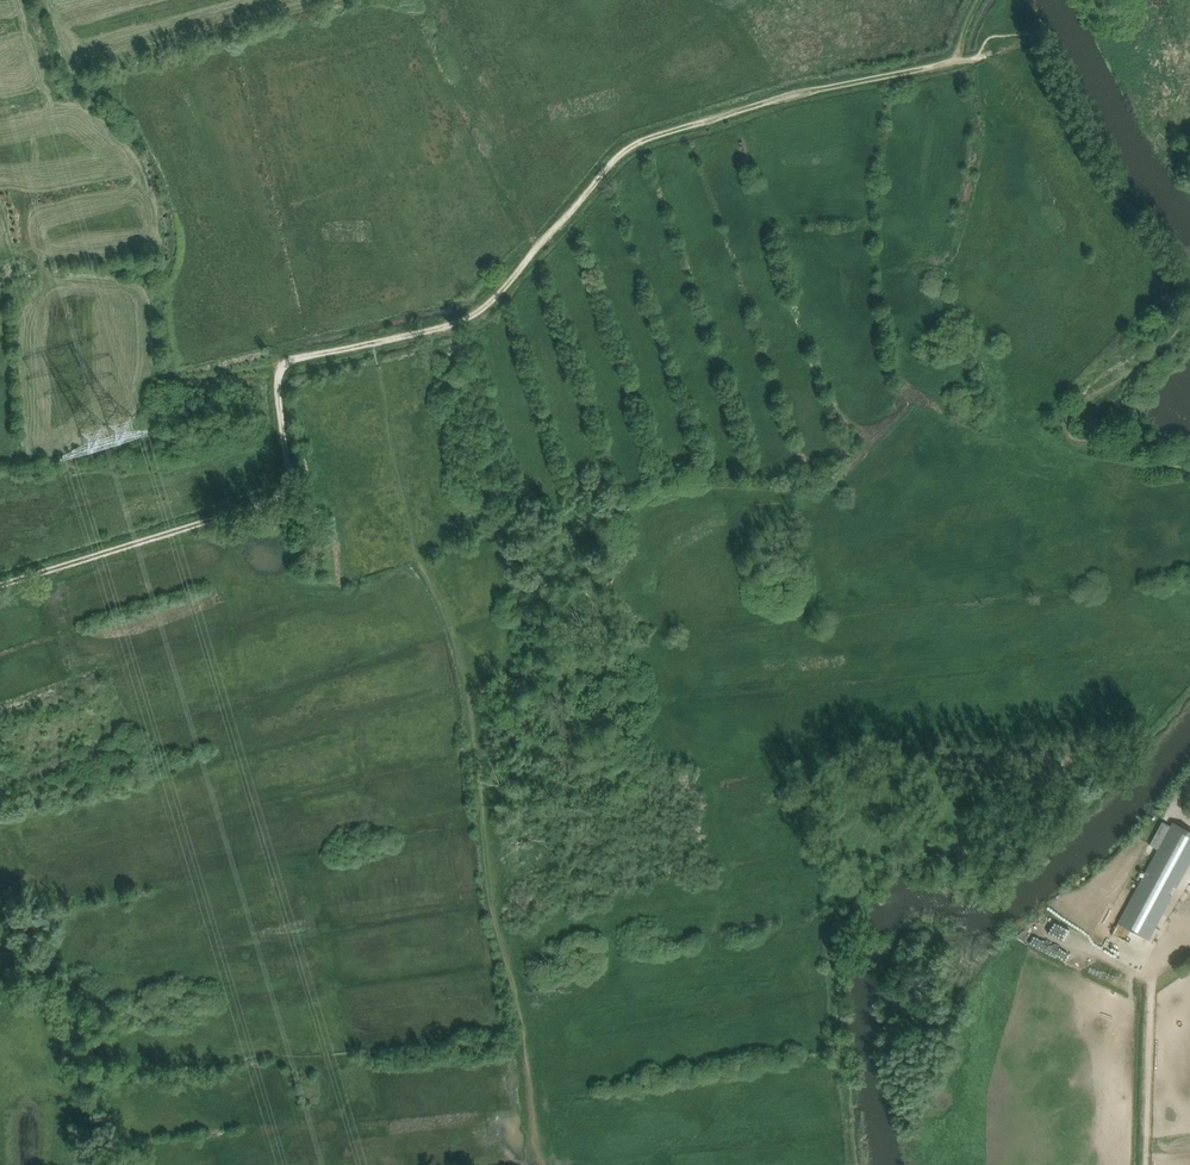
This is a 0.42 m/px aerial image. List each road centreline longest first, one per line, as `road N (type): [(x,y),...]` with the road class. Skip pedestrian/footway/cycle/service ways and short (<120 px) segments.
road 1 (track): [(373,344),(409,516),(471,696),(533,1164)]
road 2 (track): [(860,1164),(849,1076),(833,1039),(831,946),(848,900),(908,860),(1003,852),(1063,822),(1090,806),(1189,696)]
road 3 (track): [(373,344),(476,313),(642,142),(779,98),(957,61)]
road 4 (track): [(0,584),(276,492),(291,470),(276,363)]
road 5 (track): [(1189,943),(1145,984),(1145,1164)]

